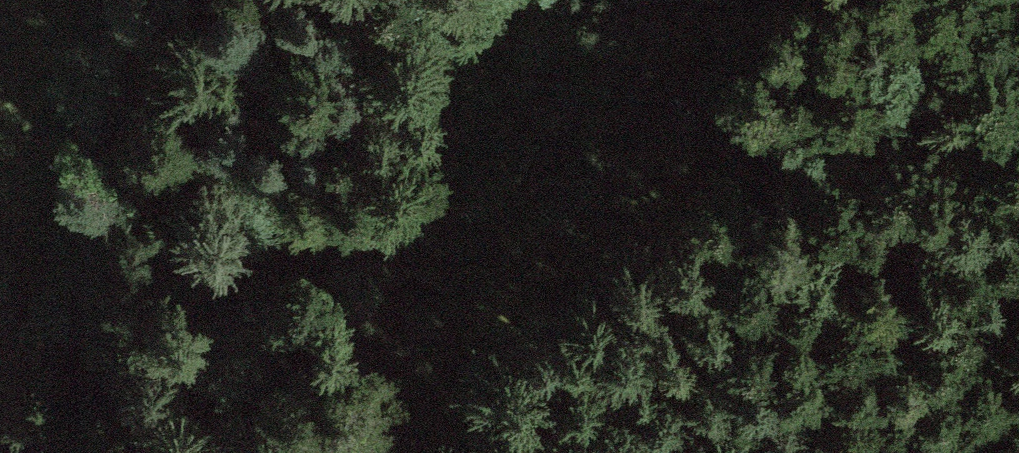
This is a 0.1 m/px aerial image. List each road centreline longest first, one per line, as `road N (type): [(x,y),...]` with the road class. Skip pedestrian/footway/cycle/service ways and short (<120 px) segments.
road 1 (track): [(476,0),(337,433),(321,452)]
road 2 (track): [(677,187),(337,433)]
road 3 (track): [(677,187),(1018,5)]
road 4 (track): [(503,0),(677,187)]

